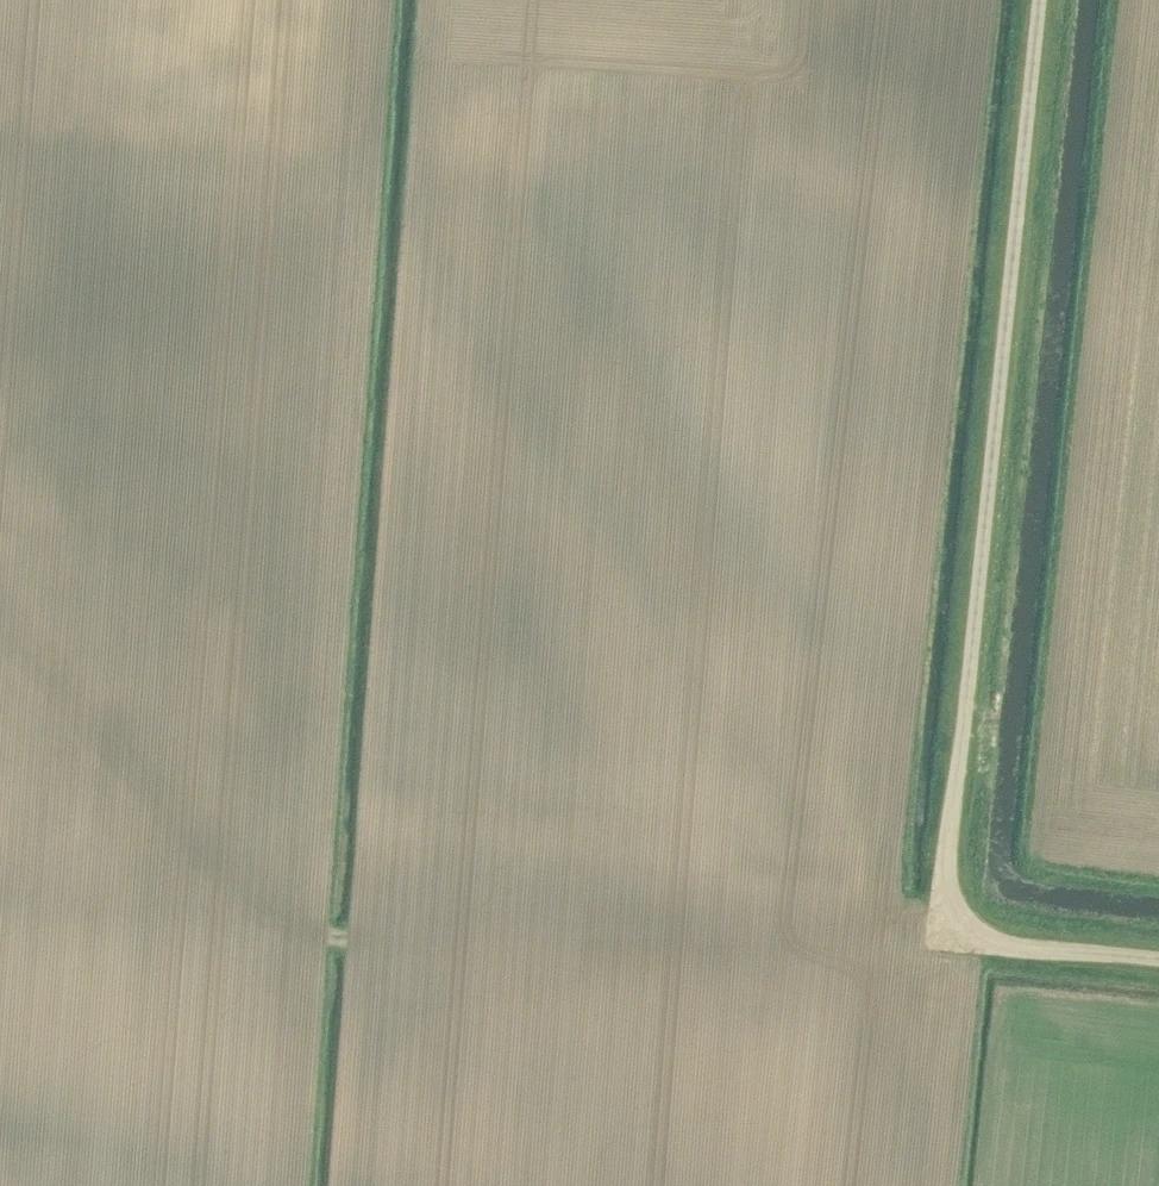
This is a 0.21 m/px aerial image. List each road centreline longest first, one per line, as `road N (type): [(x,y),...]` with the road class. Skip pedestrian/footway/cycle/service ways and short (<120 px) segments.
road 1 (unclassified): [(1158,959),(1036,951),(979,939),(952,913),(948,886),(1038,0)]

